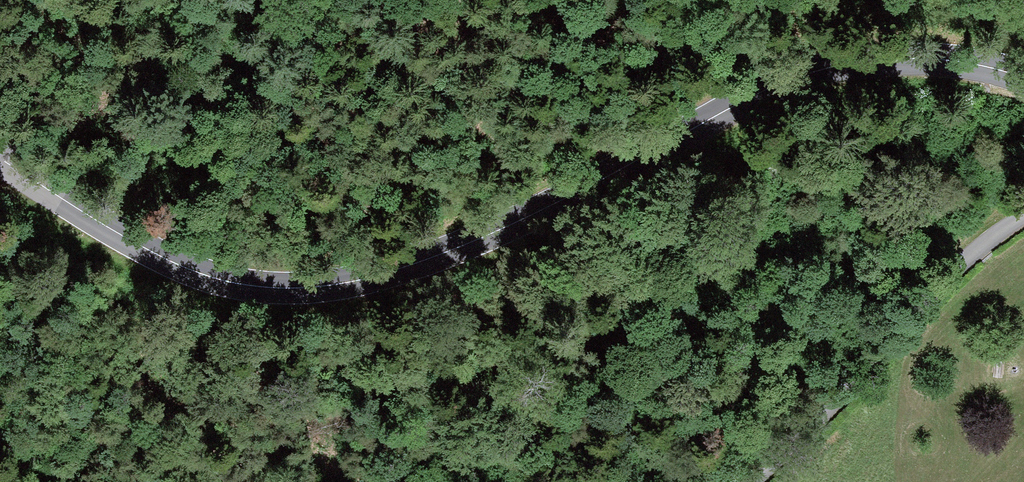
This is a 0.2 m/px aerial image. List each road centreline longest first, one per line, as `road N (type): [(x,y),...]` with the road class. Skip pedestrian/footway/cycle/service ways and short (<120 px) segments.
road 1 (tertiary): [(1023,77),(919,58),(826,63),(735,98),(490,234),(372,277),(304,287),(236,283),(187,268),(0,158)]
road 2 (unclassified): [(757,481),(902,356),(1023,229)]
road 3 (track): [(300,0),(184,115),(102,223)]

